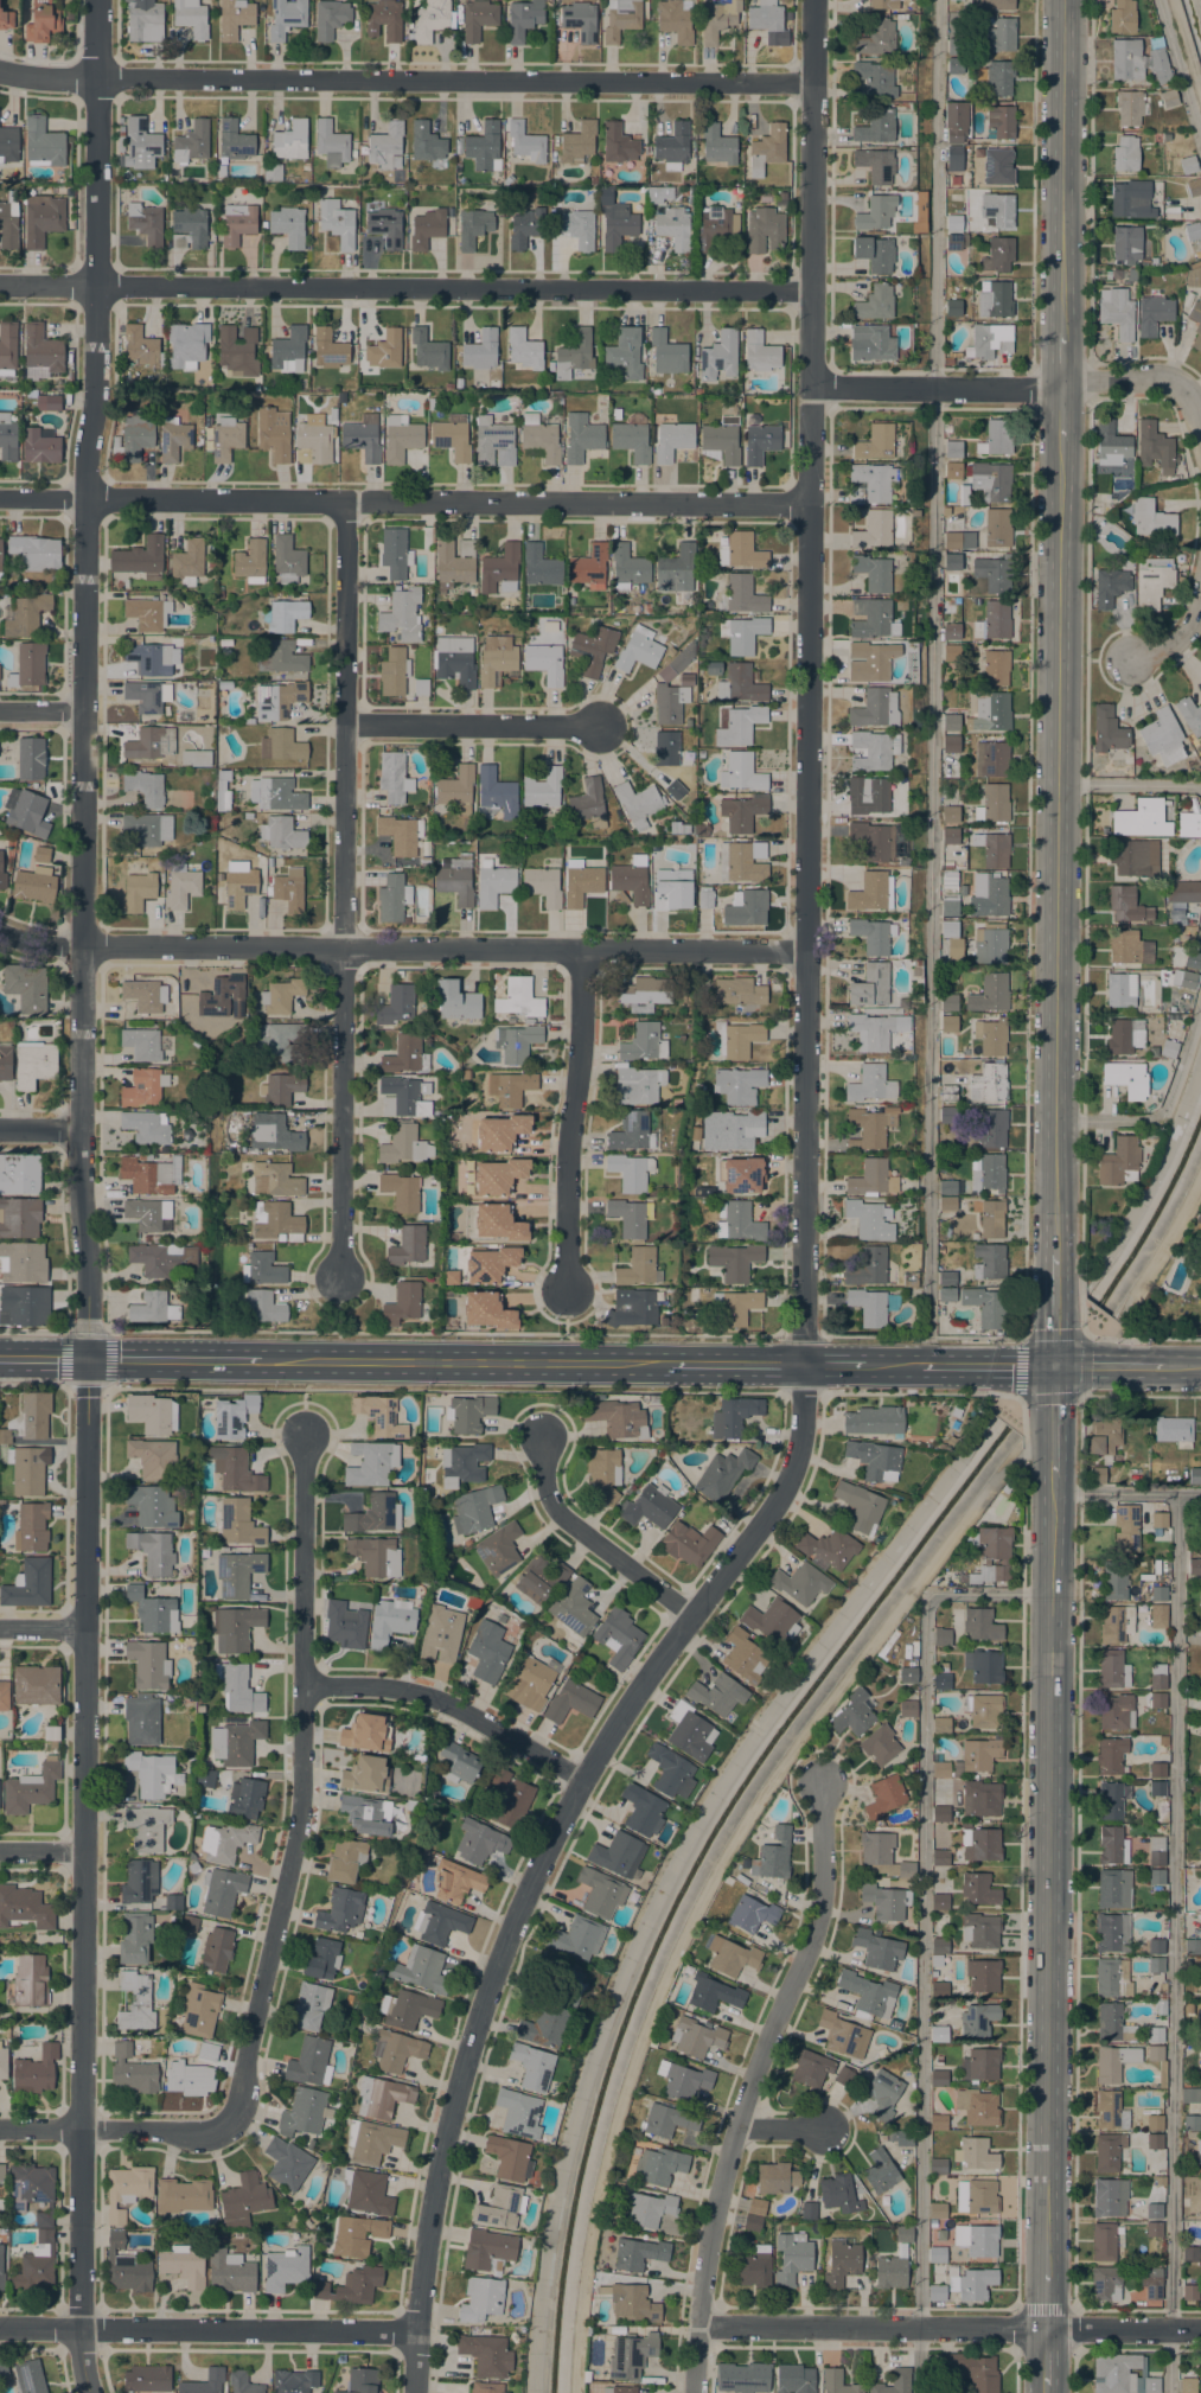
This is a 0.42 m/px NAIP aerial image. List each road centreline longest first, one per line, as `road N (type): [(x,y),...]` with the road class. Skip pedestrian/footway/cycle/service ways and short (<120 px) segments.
road 1 (tertiary): [(90,2392),(79,2329),(88,1400),(79,1168),(96,0)]
road 2 (residential): [(414,2392),(427,2246),(446,2144),(503,1955),(582,1781),(788,1482),(799,1440),(809,504)]
road 3 (residential): [(83,2131),(209,2131),(228,2124),(238,2102),(301,1806),(304,1436)]
road 4 (secondary): [(1054,1256),(1061,442)]
road 5 (residential): [(813,83),(50,78),(0,71)]
road 6 (tertiary): [(809,504),(0,499)]
road 7 (residential): [(805,951),(62,945),(0,931)]
road 8 (secondary): [(1046,2271),(1053,1478)]
road 9 (residential): [(346,500),(339,1281)]
road 10 (residential): [(811,291),(96,286)]
road 11 (residential): [(694,2392),(718,2201),(739,2126),(826,1903),(824,1785)]
road 12 (secondary): [(669,1365),(264,1361)]
road 13 (residential): [(810,387),(814,0)]
road 14 (residential): [(1046,2330),(697,2325)]
road 15 (residential): [(580,950),(566,1296)]
road 16 (residential): [(420,2331),(79,2329)]
road 17 (secondary): [(1062,333),(1064,0)]
road 18 (residential): [(582,1781),(432,1698),(302,1686)]
road 19 (residential): [(344,725),(600,726)]
road 20 (residential): [(691,1615),(560,1514),(545,1487),(542,1430)]
road 21 (tertiary): [(1061,390),(810,387)]
road 22 (residential): [(1061,379),(1173,384),(1188,400),(1200,445)]
road 23 (secondary): [(264,1361),(88,1359)]
road 24 (tertiary): [(1200,2330),(1046,2330)]
road 25 (secondary): [(801,1366),(669,1365)]

